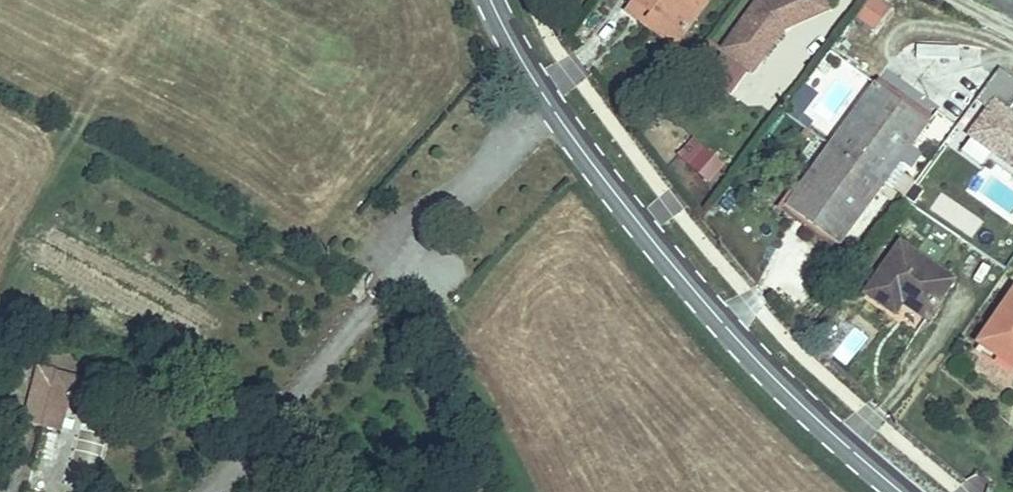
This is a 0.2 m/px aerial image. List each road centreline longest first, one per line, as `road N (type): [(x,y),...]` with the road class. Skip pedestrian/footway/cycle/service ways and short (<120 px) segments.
road 1 (secondary): [(492,0),(585,154),(658,243),(754,356),(903,491)]

